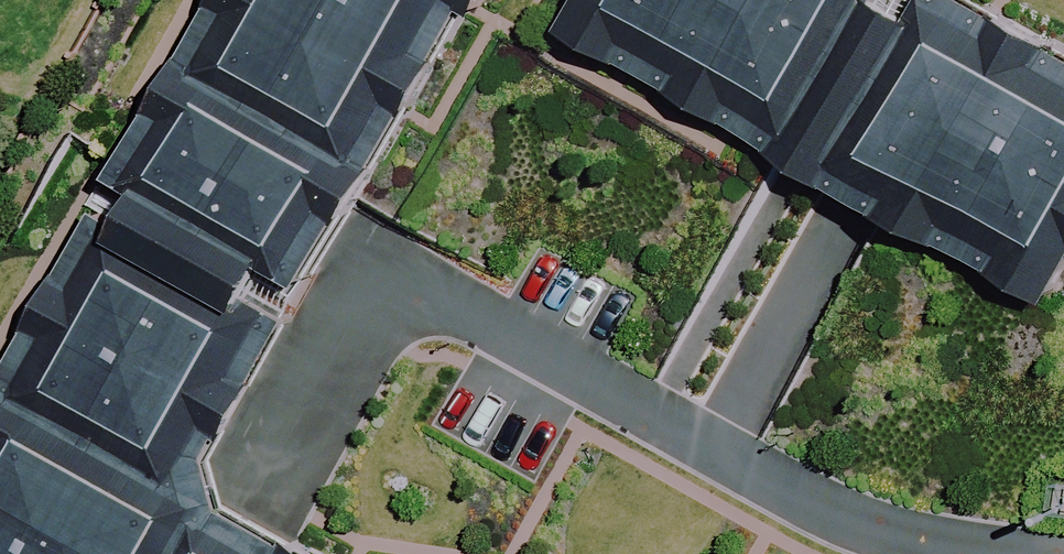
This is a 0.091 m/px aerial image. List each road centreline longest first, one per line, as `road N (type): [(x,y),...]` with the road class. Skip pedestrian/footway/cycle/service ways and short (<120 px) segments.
road 1 (residential): [(255,514),(395,275),(713,450)]
road 2 (residential): [(713,450),(849,527),(981,553)]
road 3 (residential): [(852,212),(713,450)]

